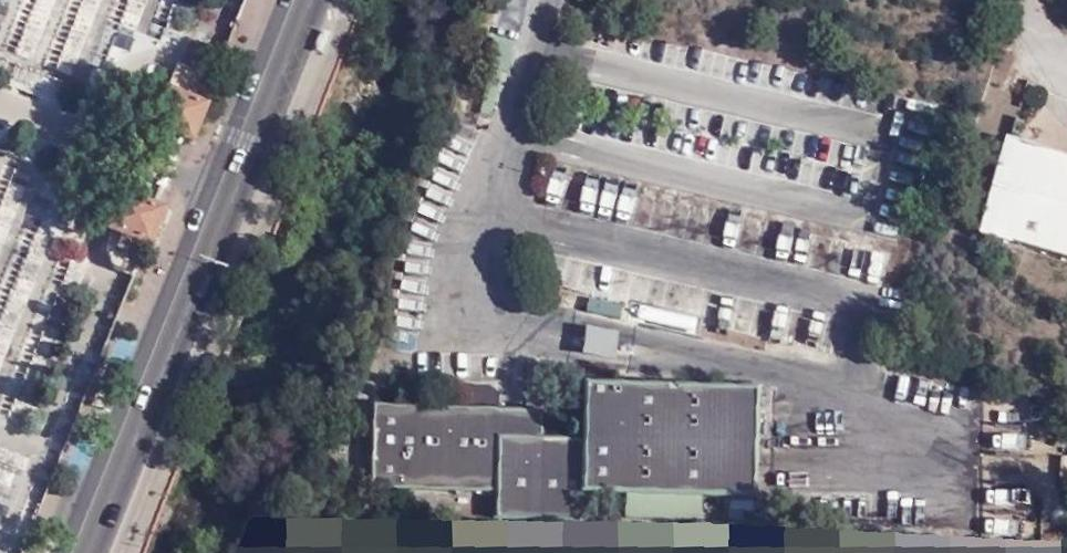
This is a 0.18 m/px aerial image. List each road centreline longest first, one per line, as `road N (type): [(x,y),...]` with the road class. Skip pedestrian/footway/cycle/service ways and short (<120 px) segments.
road 1 (primary): [(69,552),(303,0)]

